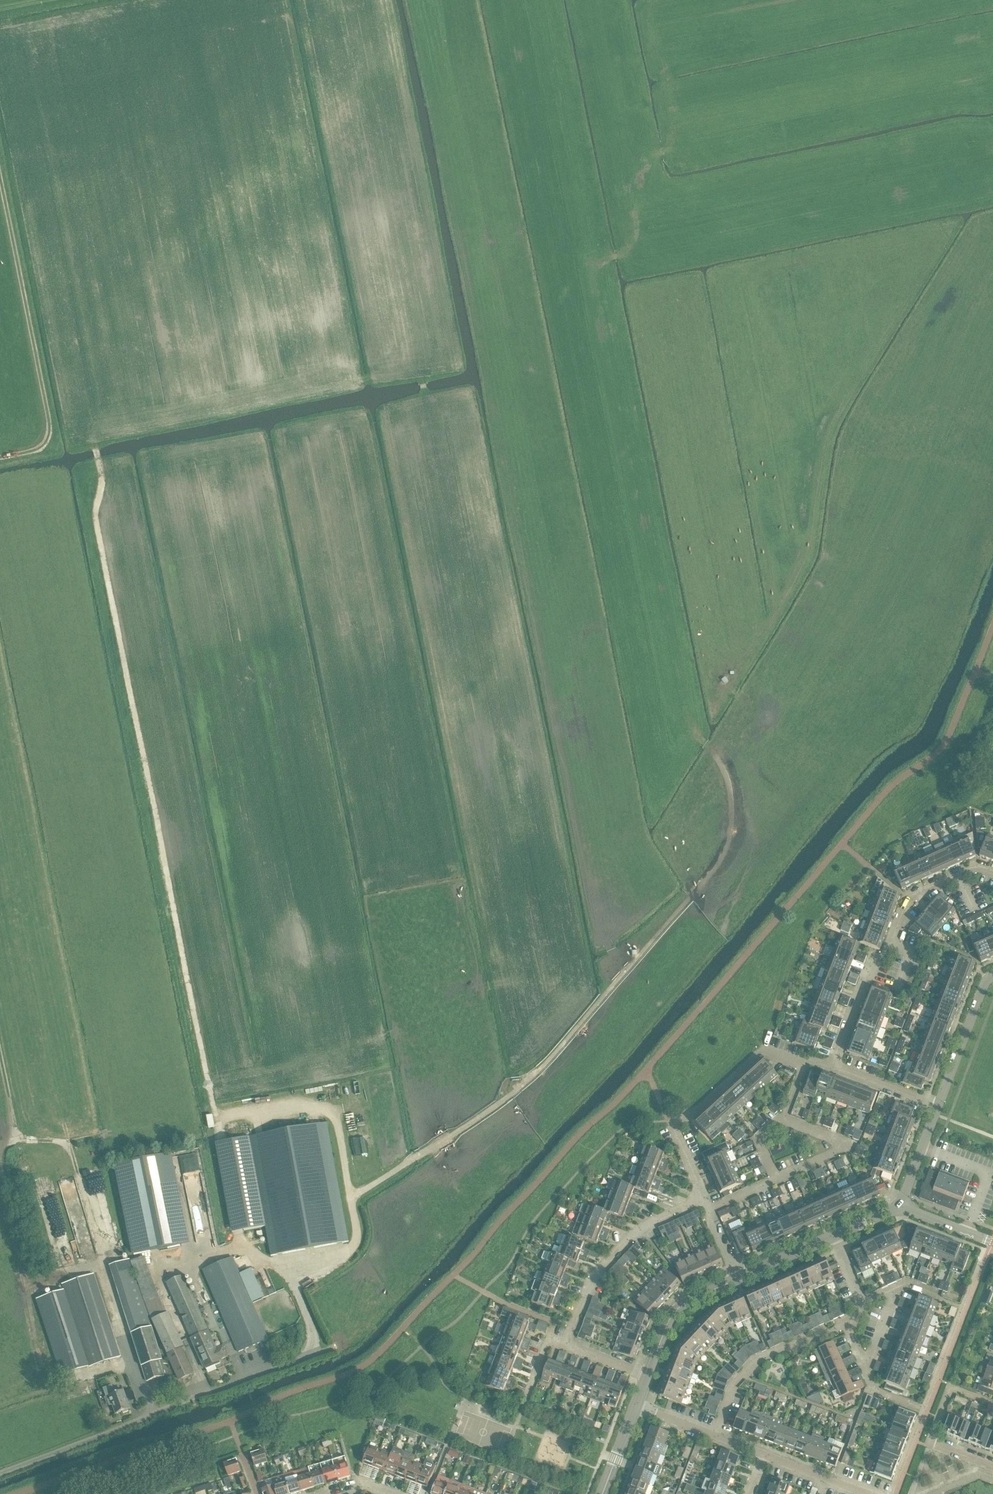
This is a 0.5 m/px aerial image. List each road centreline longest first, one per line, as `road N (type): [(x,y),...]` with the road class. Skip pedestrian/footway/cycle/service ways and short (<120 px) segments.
road 1 (track): [(99,462),(97,537),(215,1116),(226,1122)]
road 2 (track): [(0,458),(37,451),(48,416),(0,181)]
road 3 (residential): [(567,1345),(603,1267),(630,1237),(702,1198)]
road 4 (residential): [(702,1198),(675,1129),(760,1049)]
road 5 (residential): [(714,1437),(734,1384),(759,1361),(851,1325)]
road 6 (unclassified): [(0,1473),(147,1418)]
road 7 (tertiary): [(938,1106),(992,975)]
road 8 (residential): [(777,1179),(844,1146),(784,1118)]
road 9 (tertiary): [(648,1377),(673,1313),(736,1279)]
road 10 (residential): [(832,1067),(872,968),(890,945)]
road 11 (track): [(67,1143),(15,1139),(0,1062)]

